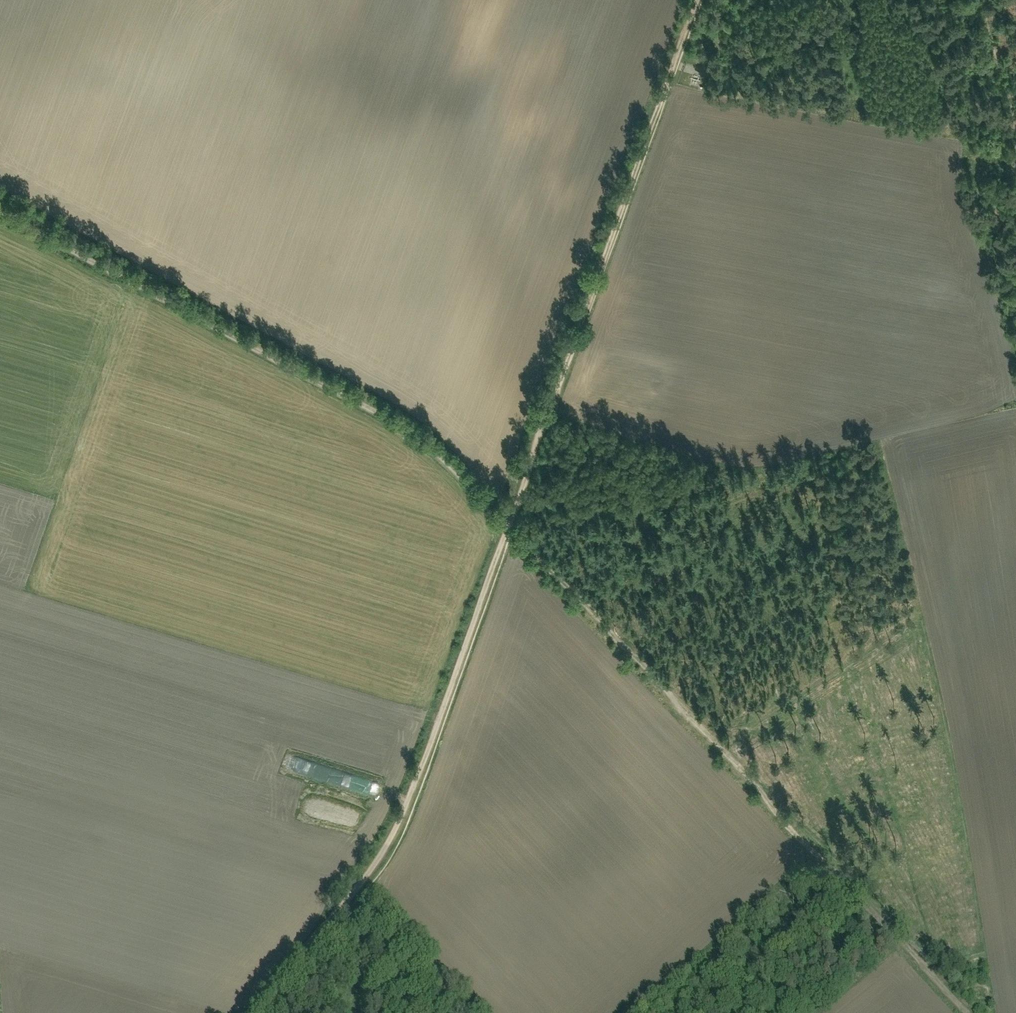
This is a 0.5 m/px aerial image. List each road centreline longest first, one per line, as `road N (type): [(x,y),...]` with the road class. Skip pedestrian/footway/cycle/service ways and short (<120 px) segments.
road 1 (track): [(253,1012),(396,827),(699,0)]
road 2 (track): [(505,530),(971,1012)]
road 3 (track): [(0,206),(391,420),(508,522)]

